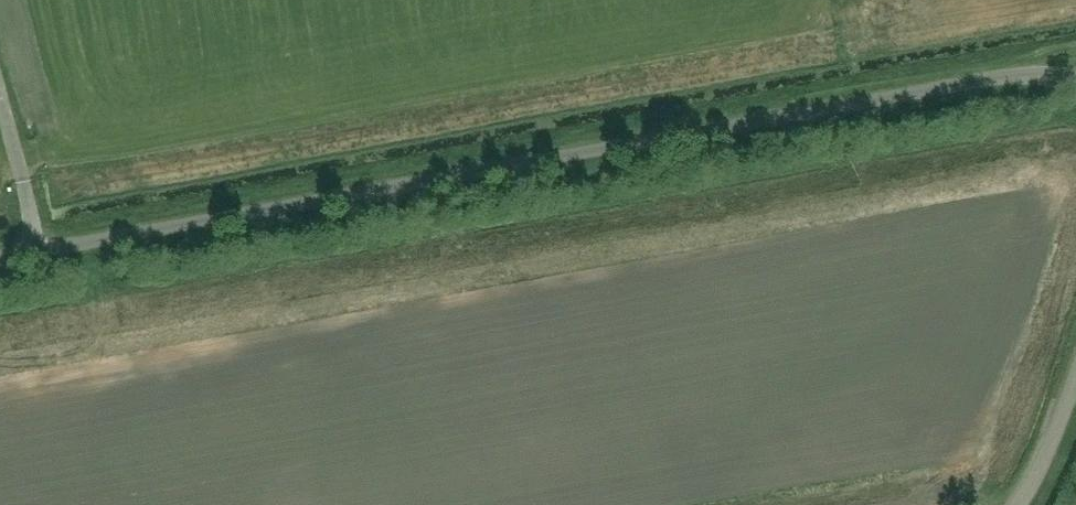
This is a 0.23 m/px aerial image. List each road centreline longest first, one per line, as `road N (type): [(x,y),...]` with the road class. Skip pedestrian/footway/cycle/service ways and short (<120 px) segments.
road 1 (unclassified): [(1075,76),(1020,73),(0,257)]
road 2 (track): [(43,250),(0,91)]
road 3 (unclassified): [(1020,504),(1075,377)]

